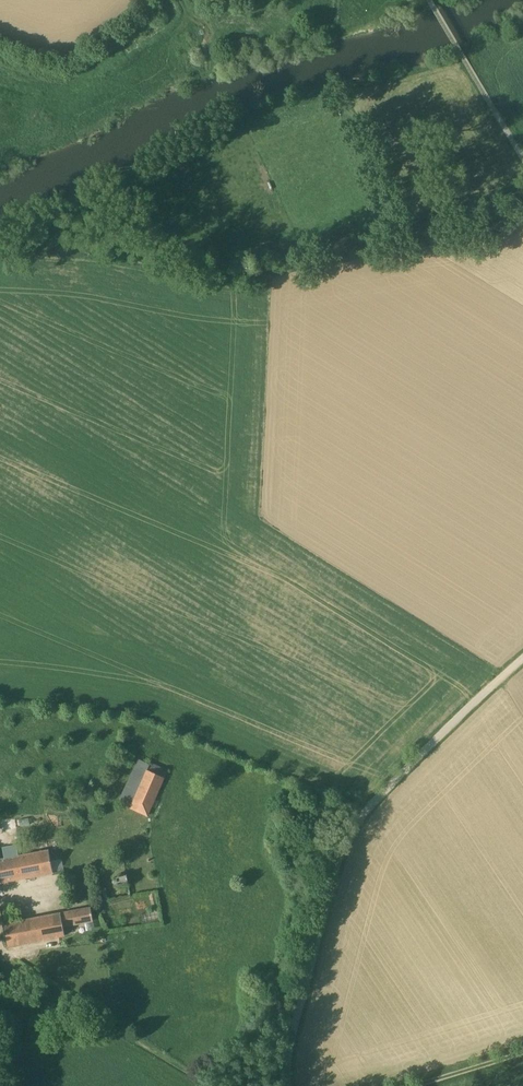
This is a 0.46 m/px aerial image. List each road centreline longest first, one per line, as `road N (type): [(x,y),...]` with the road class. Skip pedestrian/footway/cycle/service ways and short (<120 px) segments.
road 1 (unclassified): [(286,1085),(288,1054),(351,829),(522,660)]
road 2 (track): [(208,1085),(0,947)]
road 3 (unclassified): [(522,159),(428,0)]

